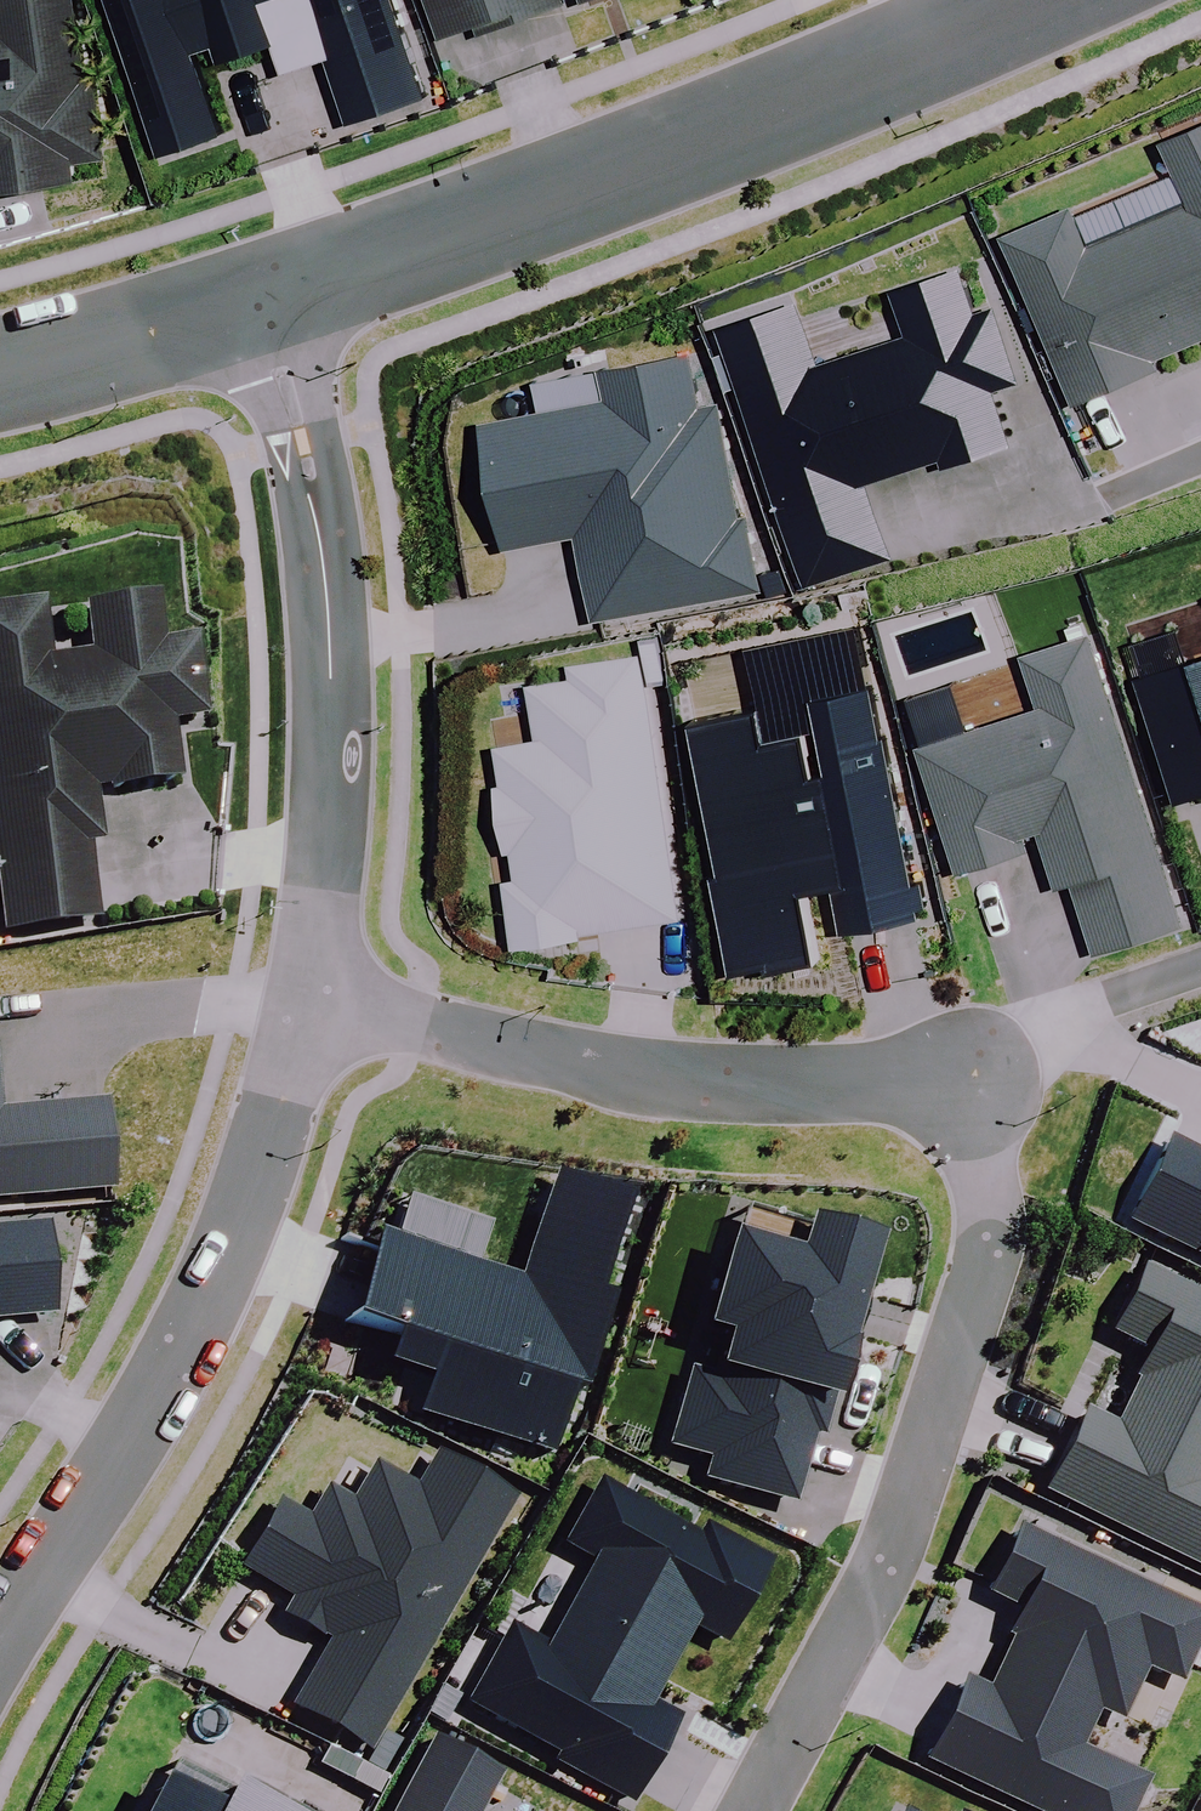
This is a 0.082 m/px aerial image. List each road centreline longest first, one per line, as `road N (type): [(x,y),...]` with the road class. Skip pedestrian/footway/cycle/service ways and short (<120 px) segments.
road 1 (tertiary): [(1023,0),(262,290)]
road 2 (residential): [(968,1088),(988,1164),(981,1293),(890,1561),(749,1810)]
road 3 (residential): [(304,983),(260,1163),(204,1298),(138,1429),(0,1637)]
road 4 (residential): [(262,290),(319,536),(330,623),(332,732),(304,983)]
road 5 (residential): [(968,1088),(704,1080),(522,1043),(304,983)]
road 6 (tertiary): [(262,290),(0,361)]
road 7 (residential): [(1200,970),(1047,1025),(968,1088)]

